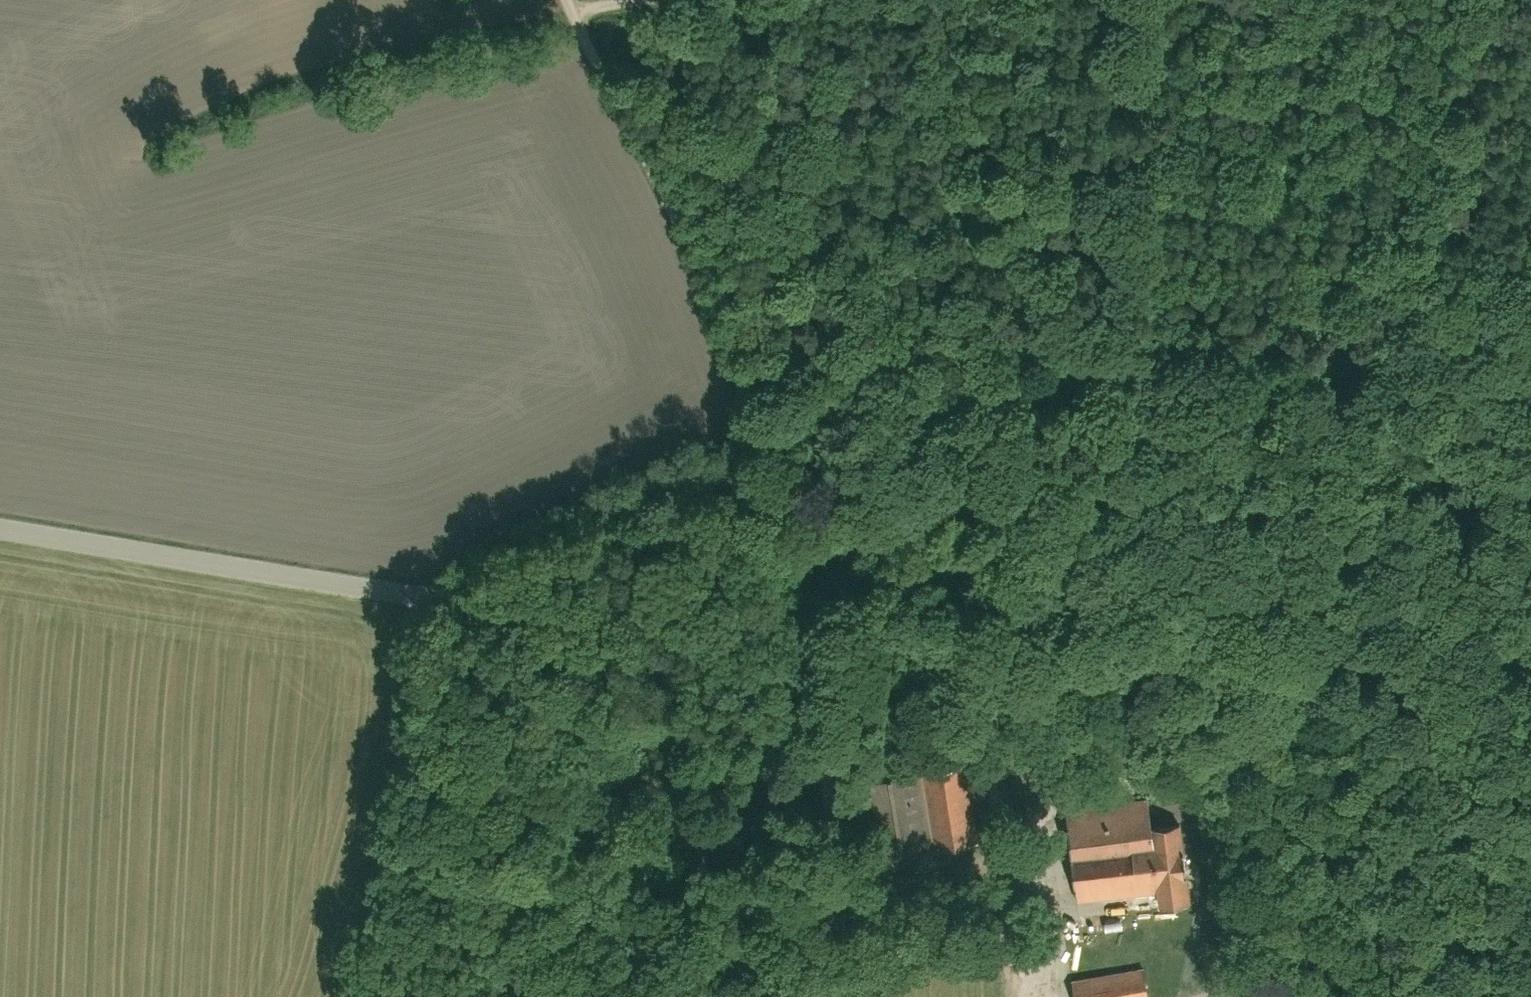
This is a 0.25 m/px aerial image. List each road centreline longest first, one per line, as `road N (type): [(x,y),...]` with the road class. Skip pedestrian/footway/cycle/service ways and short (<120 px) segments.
road 1 (unclassified): [(0,530),(453,601),(550,605),(655,597),(796,559),(1530,304)]
road 2 (track): [(796,559),(700,270),(565,0)]
road 3 (track): [(796,559),(815,636),(832,853),(828,935)]
road 4 (track): [(603,996),(828,935)]

